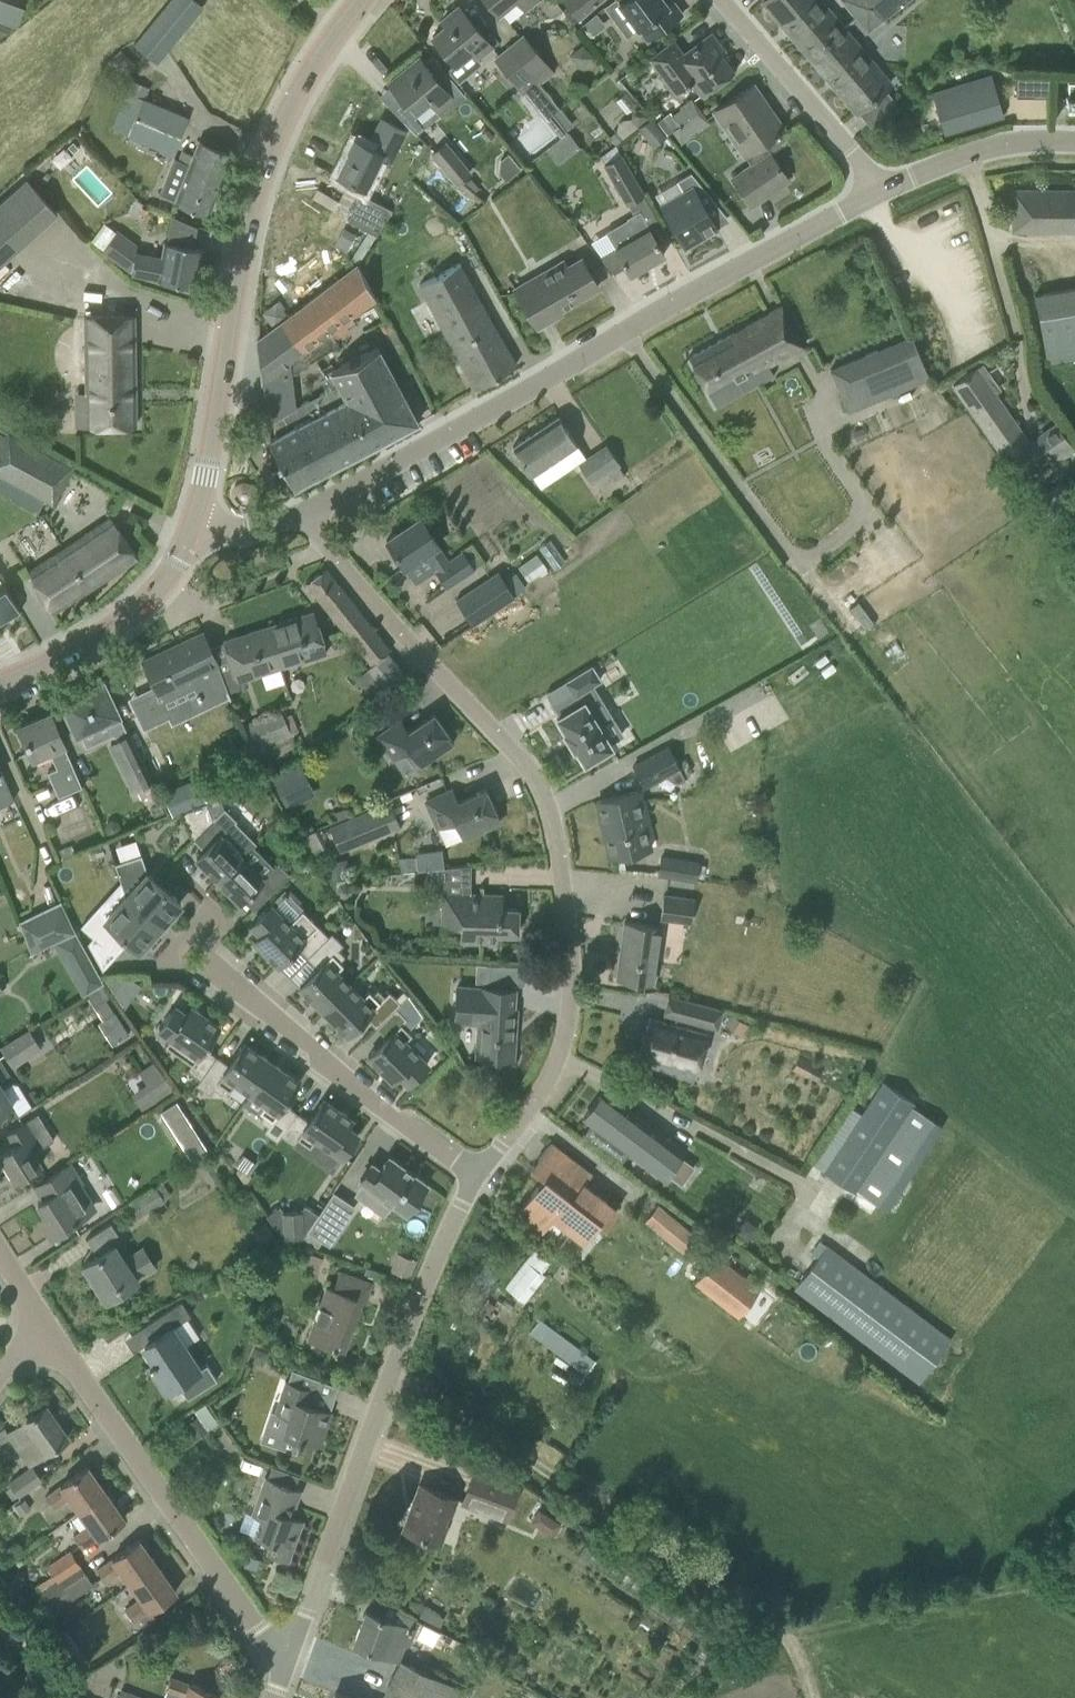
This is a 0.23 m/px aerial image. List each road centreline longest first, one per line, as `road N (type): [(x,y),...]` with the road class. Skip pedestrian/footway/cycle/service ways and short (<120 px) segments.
road 1 (residential): [(475,1176),(550,1080),(570,1008),(549,807),(493,728),(362,590),(306,511)]
road 2 (tertiary): [(306,511),(875,183)]
road 3 (secondary): [(195,526),(255,192),(316,58),(364,0)]
road 4 (residential): [(287,1661),(475,1176)]
road 5 (residential): [(189,887),(223,922),(190,956),(475,1176)]
road 6 (residential): [(287,1661),(43,1331)]
road 7 (secondary): [(195,526),(150,595),(94,646),(0,695)]
road 8 (residential): [(875,183),(710,0)]
road 9 (tertiary): [(875,183),(909,163),(999,138),(1074,142)]

